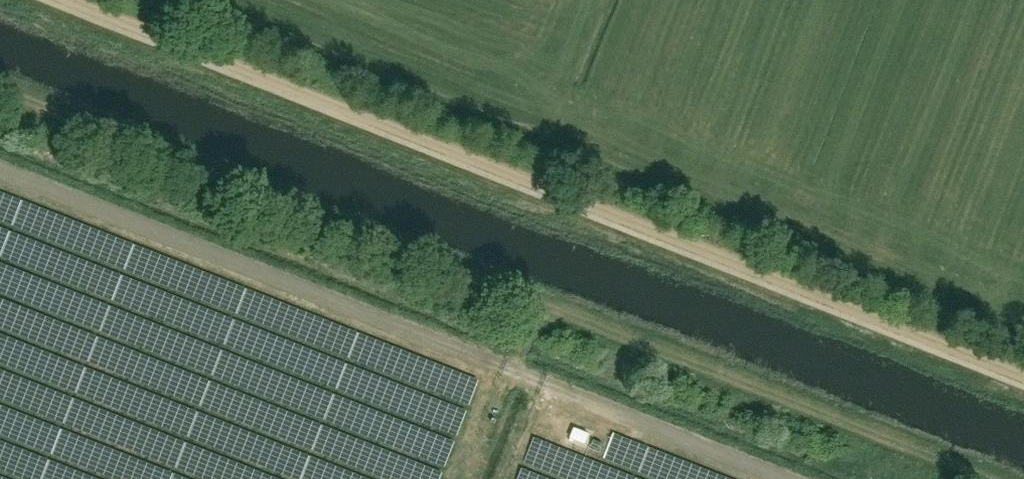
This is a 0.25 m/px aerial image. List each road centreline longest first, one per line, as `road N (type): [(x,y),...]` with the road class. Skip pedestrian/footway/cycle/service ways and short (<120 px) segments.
road 1 (track): [(0,93),(344,234),(437,287),(986,478)]
road 2 (track): [(1023,374),(75,0)]

